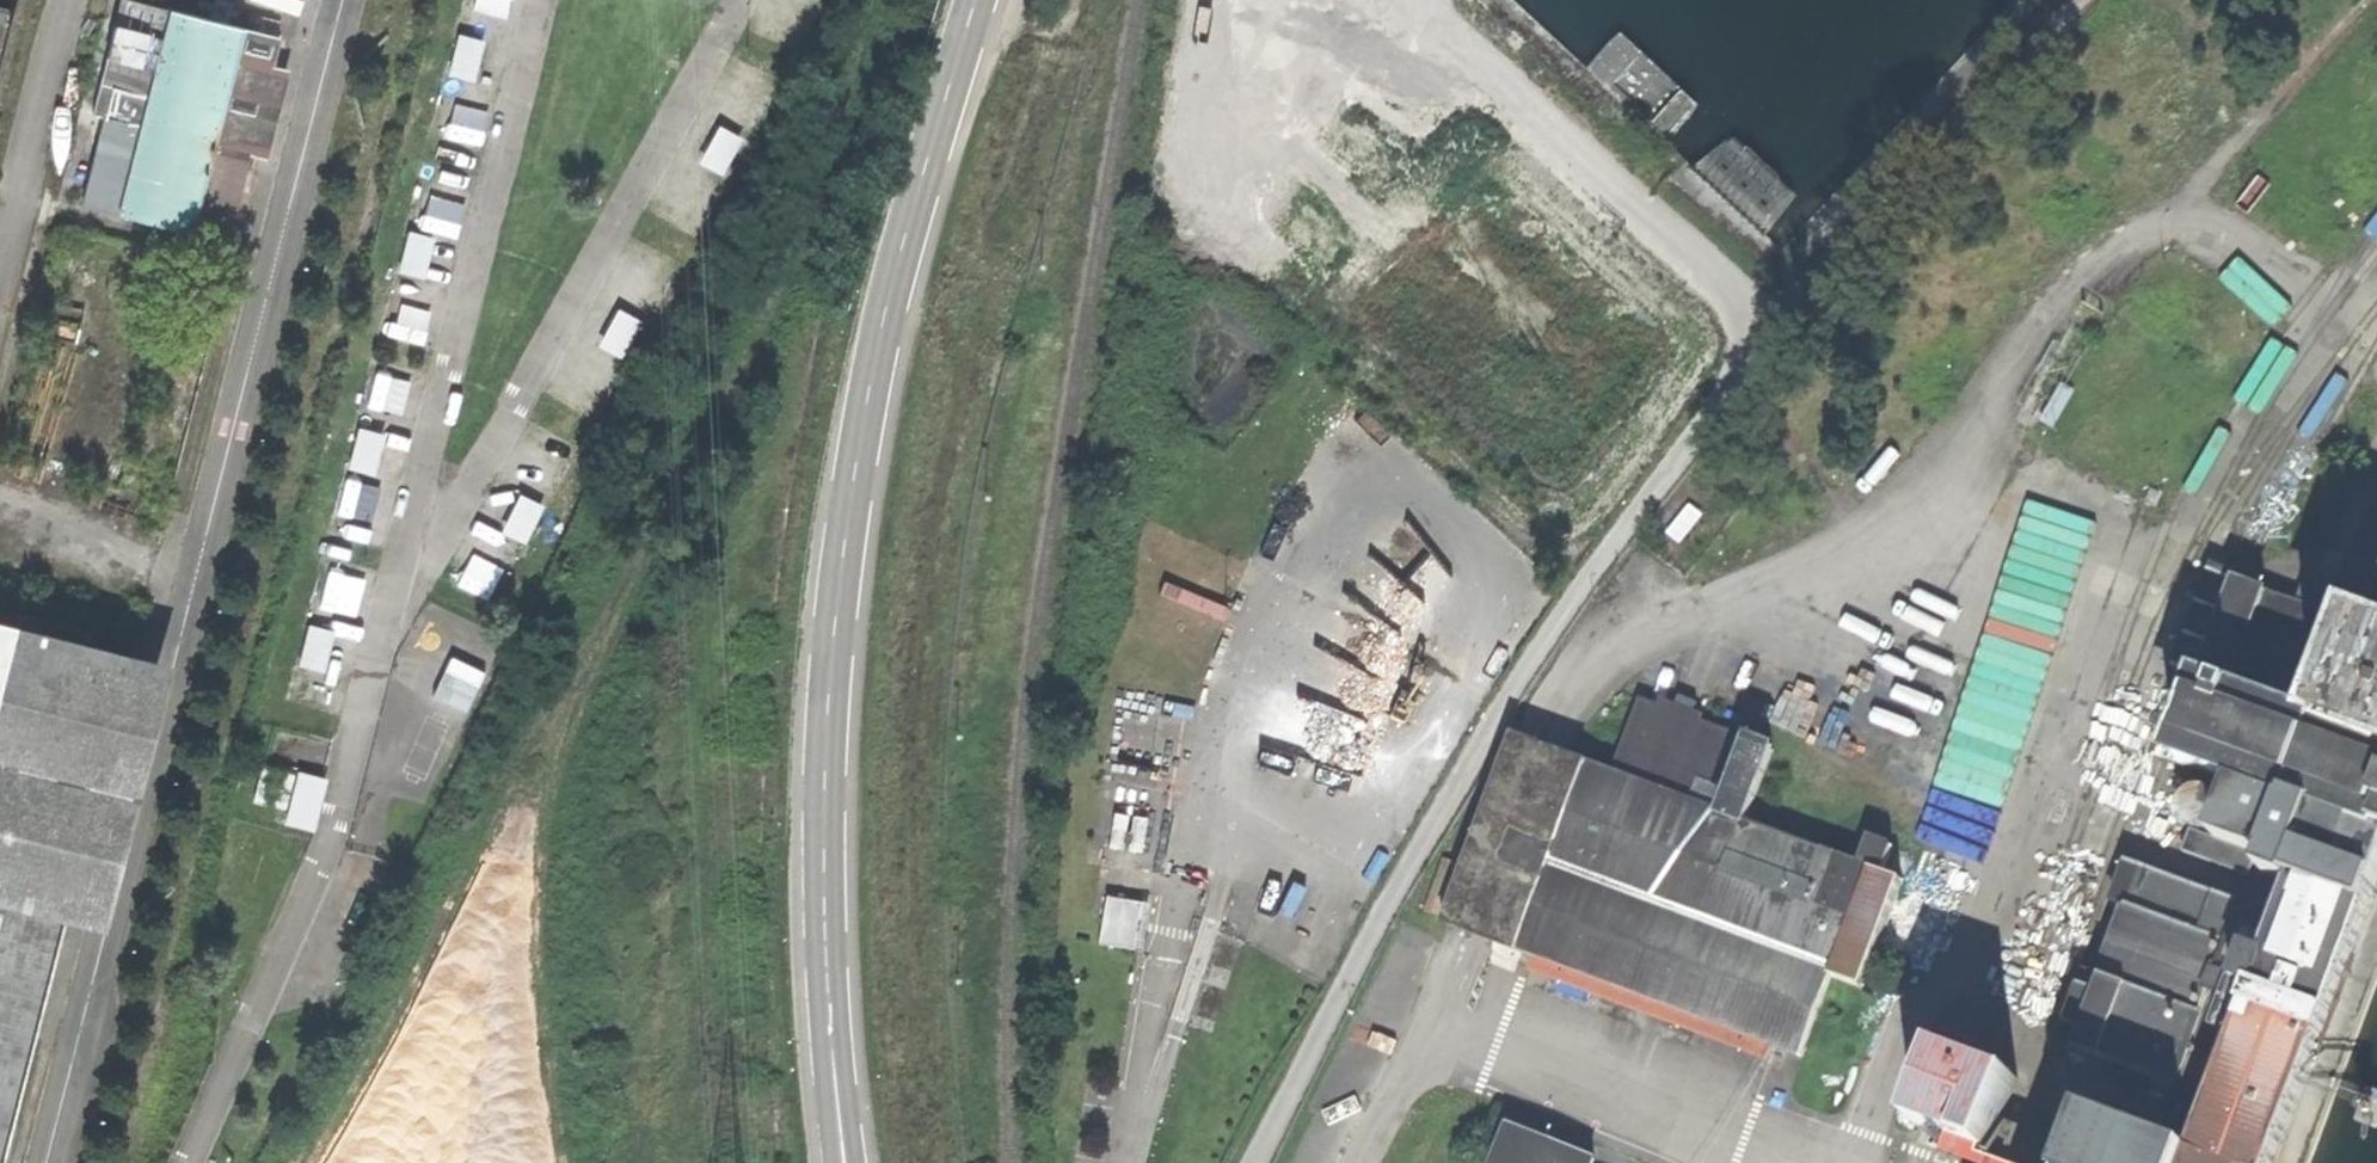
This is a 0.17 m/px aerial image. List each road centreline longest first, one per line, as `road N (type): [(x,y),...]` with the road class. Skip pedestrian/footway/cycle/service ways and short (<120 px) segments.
road 1 (unclassified): [(1257,1162),(1433,819),(1538,648),(1733,384),(1745,346),(1734,307),(1688,241),(1428,0)]
road 2 (unclassified): [(45,1162),(342,0)]
road 3 (secondary): [(983,0),(892,303),(837,646),(829,777),(832,939),(850,1162)]

